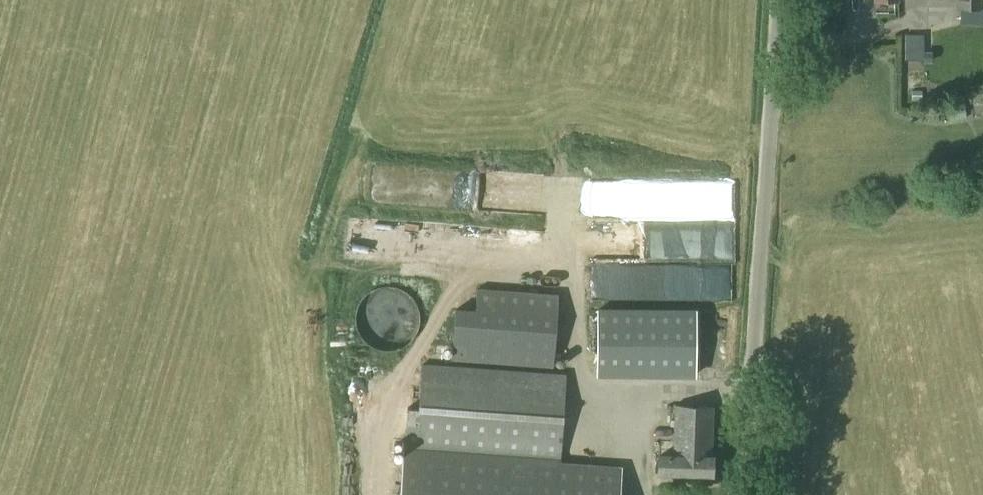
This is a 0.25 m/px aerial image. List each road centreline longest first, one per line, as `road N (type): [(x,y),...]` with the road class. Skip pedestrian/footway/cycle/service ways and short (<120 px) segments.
road 1 (unclassified): [(740,494),(777,0)]
road 2 (track): [(369,494),(379,415),(463,266)]

